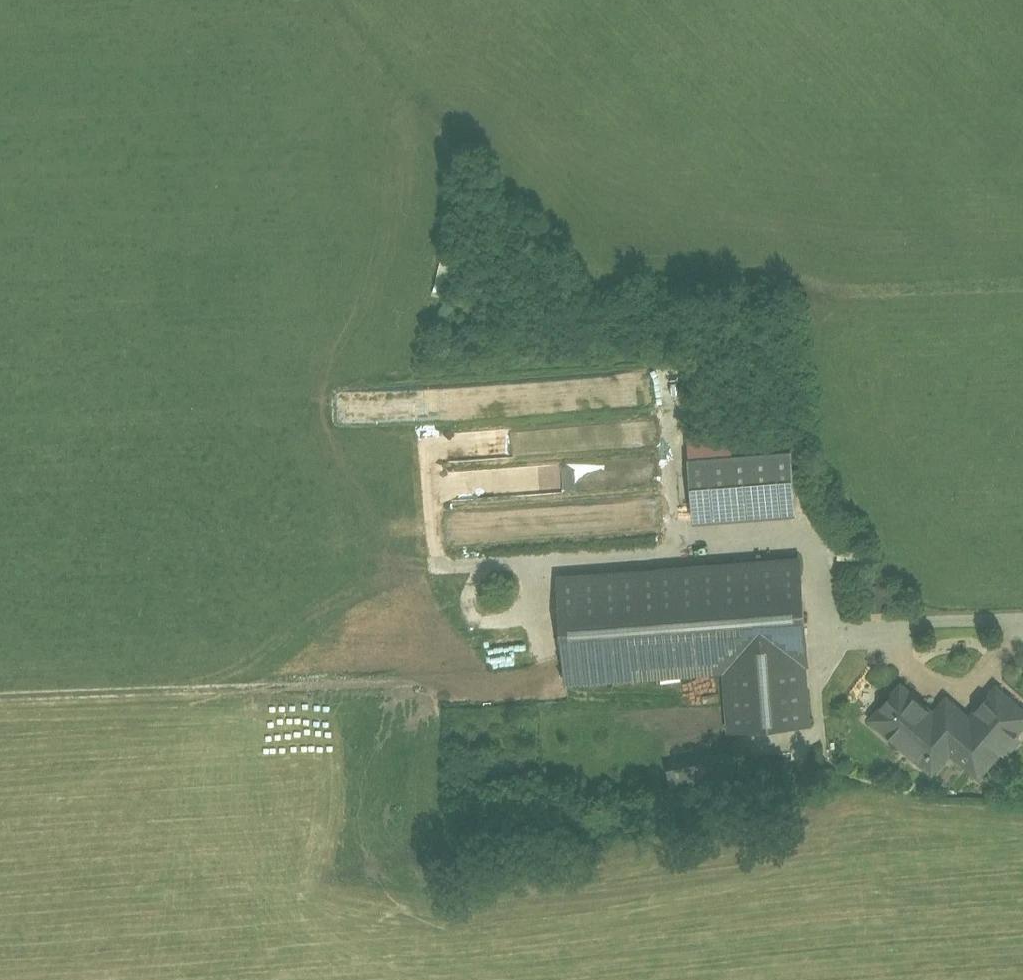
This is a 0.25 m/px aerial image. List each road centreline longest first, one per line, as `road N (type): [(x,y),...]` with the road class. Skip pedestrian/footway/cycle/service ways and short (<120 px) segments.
road 1 (track): [(0,687),(549,666)]

